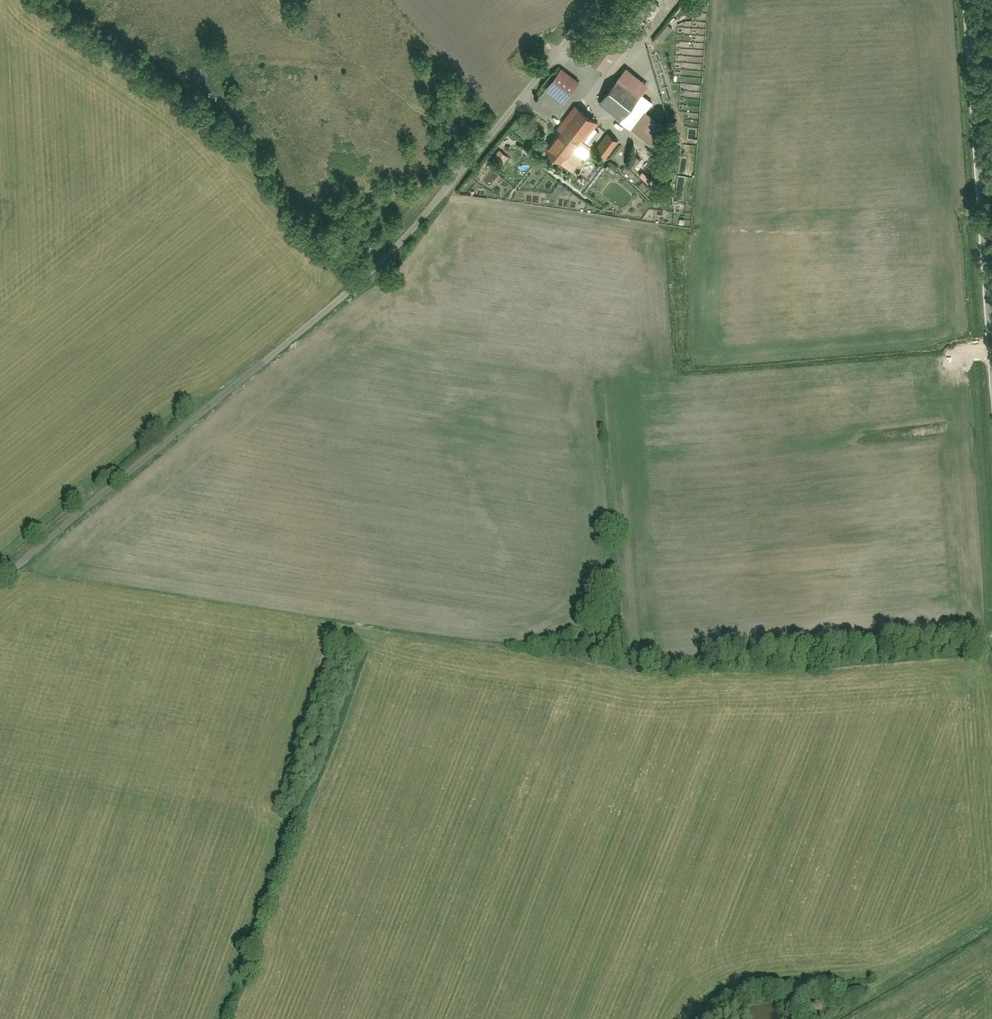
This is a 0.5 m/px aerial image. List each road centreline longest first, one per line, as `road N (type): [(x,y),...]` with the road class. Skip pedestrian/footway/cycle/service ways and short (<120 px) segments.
road 1 (residential): [(600,0),(507,123),(375,273),(0,577)]
road 2 (residential): [(991,427),(965,0)]

